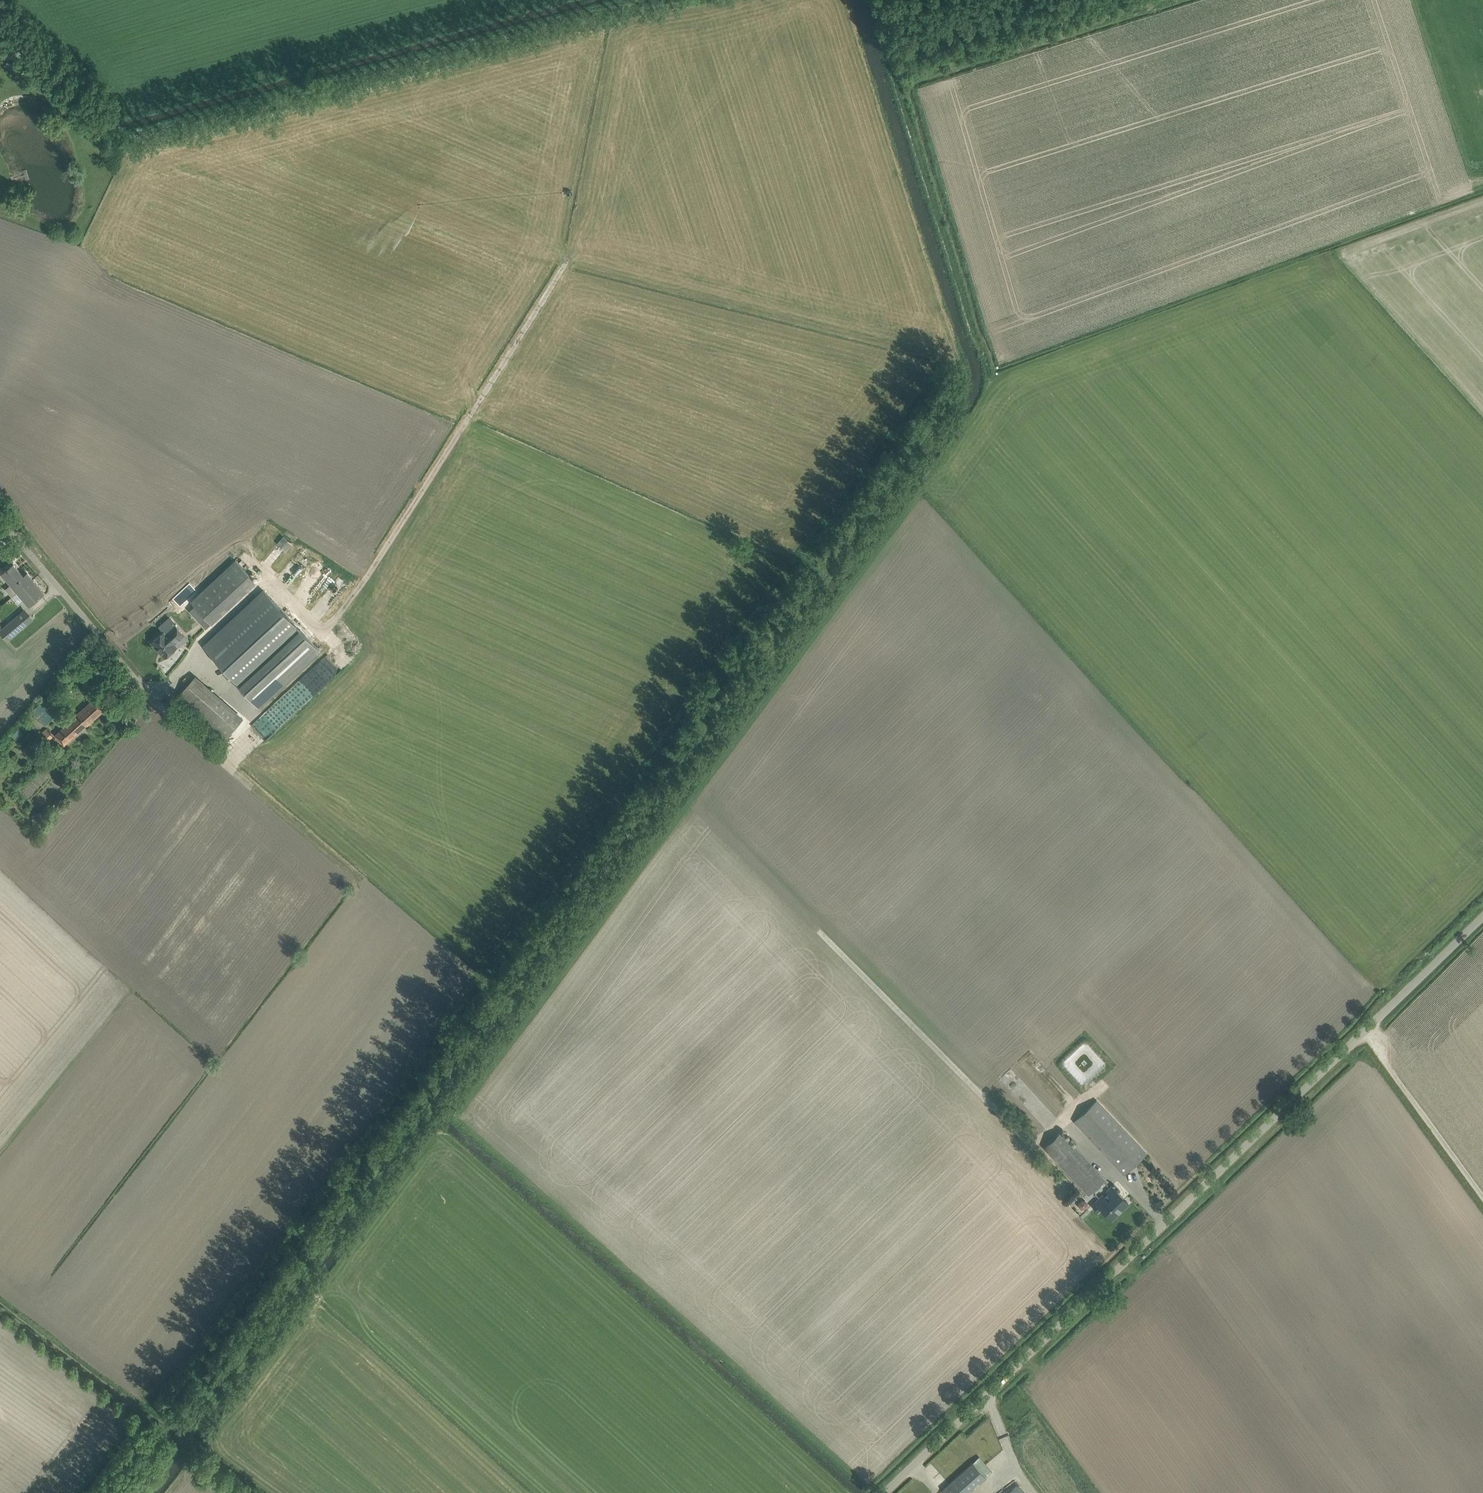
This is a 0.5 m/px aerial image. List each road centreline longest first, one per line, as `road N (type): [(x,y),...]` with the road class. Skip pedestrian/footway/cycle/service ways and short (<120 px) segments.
road 1 (unclassified): [(889,1492),(1482,919)]
road 2 (track): [(572,257),(331,632)]
road 3 (track): [(832,941),(1032,1142),(1101,1087)]
road 4 (unclassified): [(140,683),(0,511)]
road 5 (track): [(0,1306),(176,1439)]
road 6 (track): [(1482,1194),(1366,1033)]

